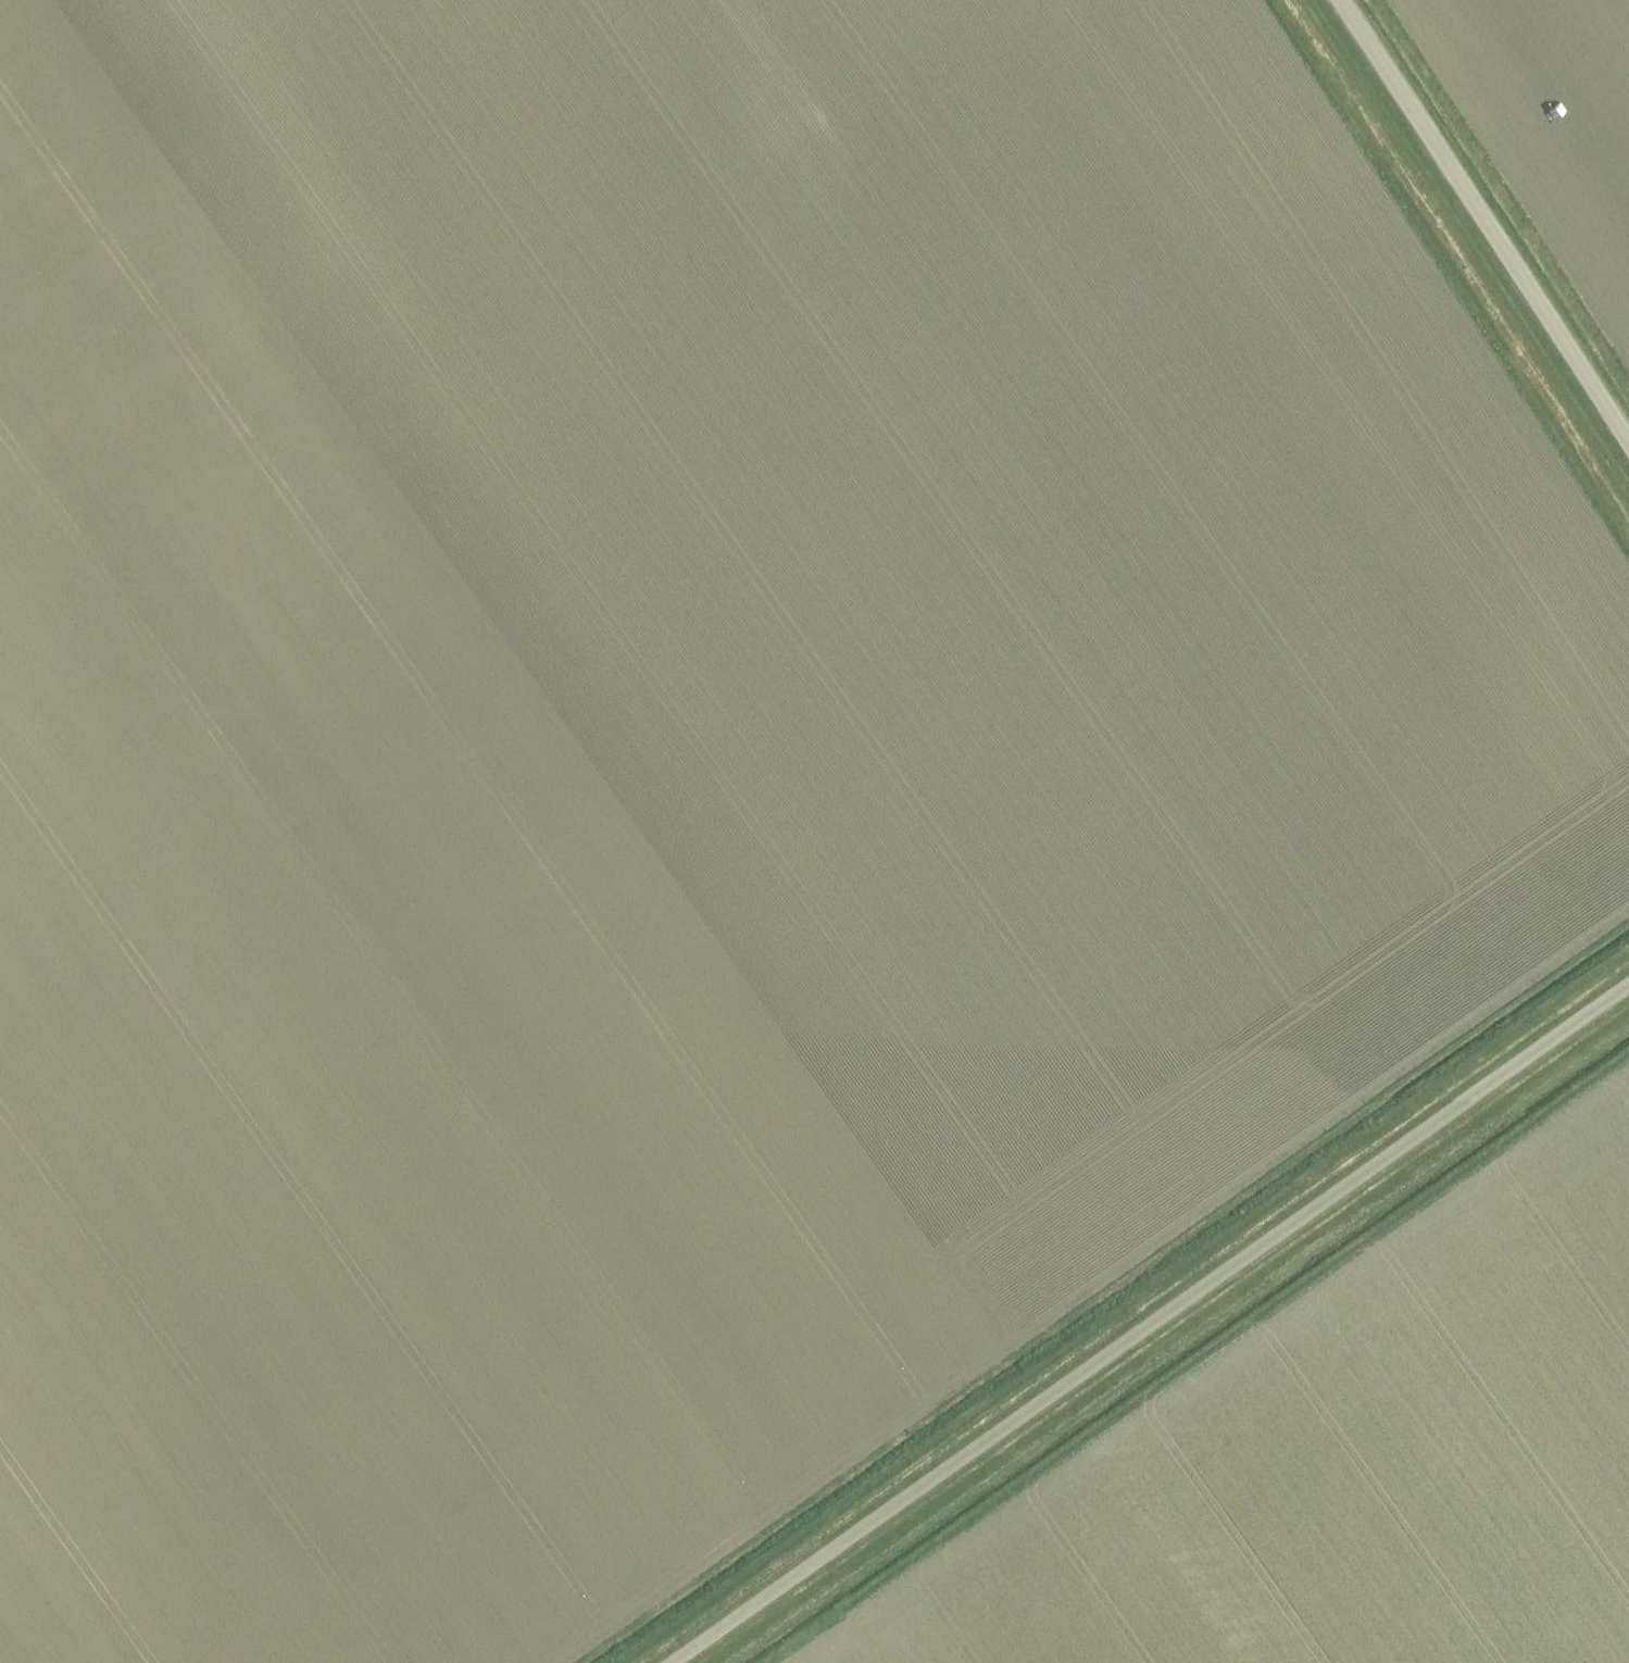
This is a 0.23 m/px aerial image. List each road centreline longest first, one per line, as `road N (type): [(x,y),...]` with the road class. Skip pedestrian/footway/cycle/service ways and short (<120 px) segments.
road 1 (residential): [(674,1662),(1628,988)]
road 2 (unclassified): [(1628,445),(1338,0)]

